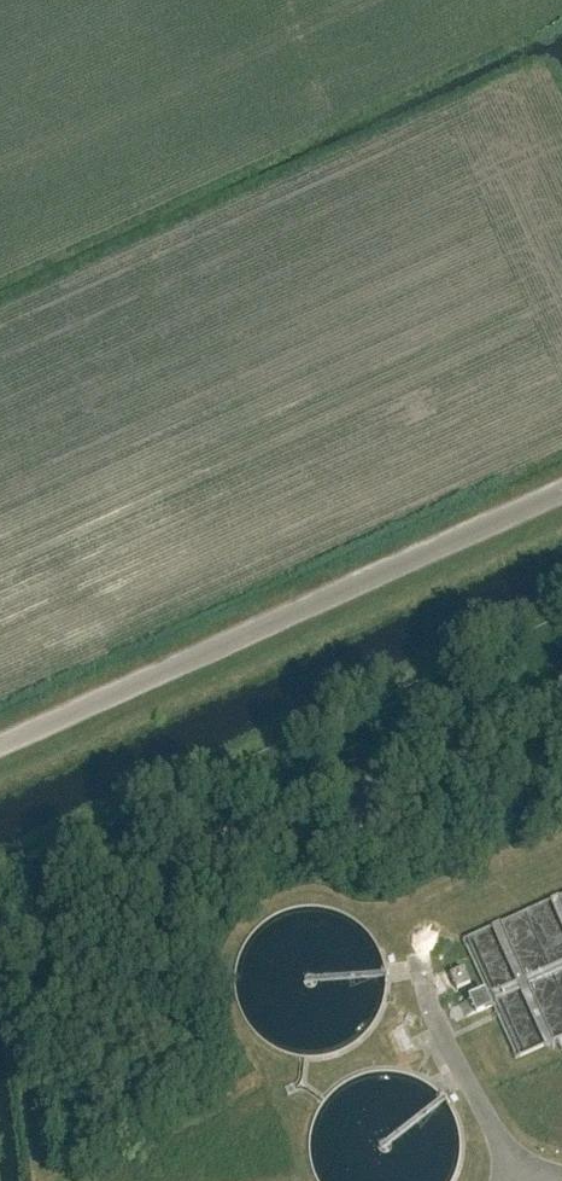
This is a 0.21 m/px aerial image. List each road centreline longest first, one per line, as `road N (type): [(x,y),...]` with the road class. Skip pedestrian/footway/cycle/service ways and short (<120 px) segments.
road 1 (unclassified): [(0,747),(561,494)]

